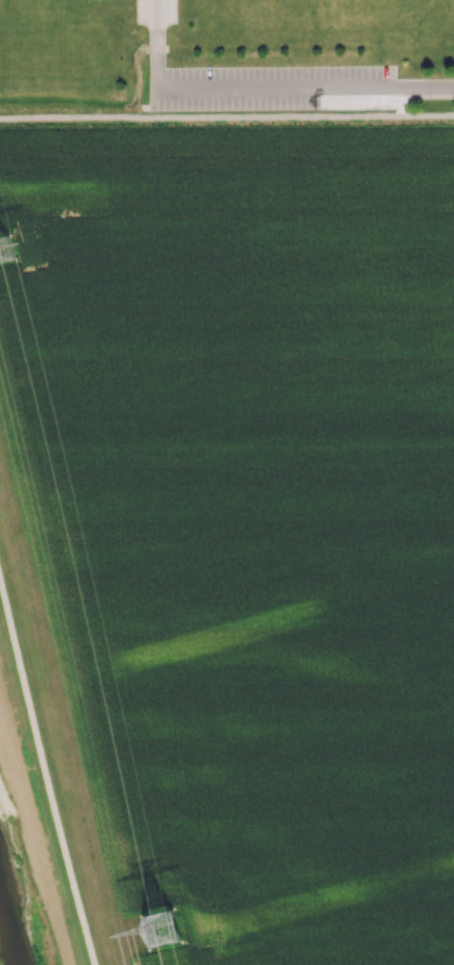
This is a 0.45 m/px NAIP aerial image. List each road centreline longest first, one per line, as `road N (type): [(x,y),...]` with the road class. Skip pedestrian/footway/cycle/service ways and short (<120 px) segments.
road 1 (residential): [(453,88),(166,85)]

